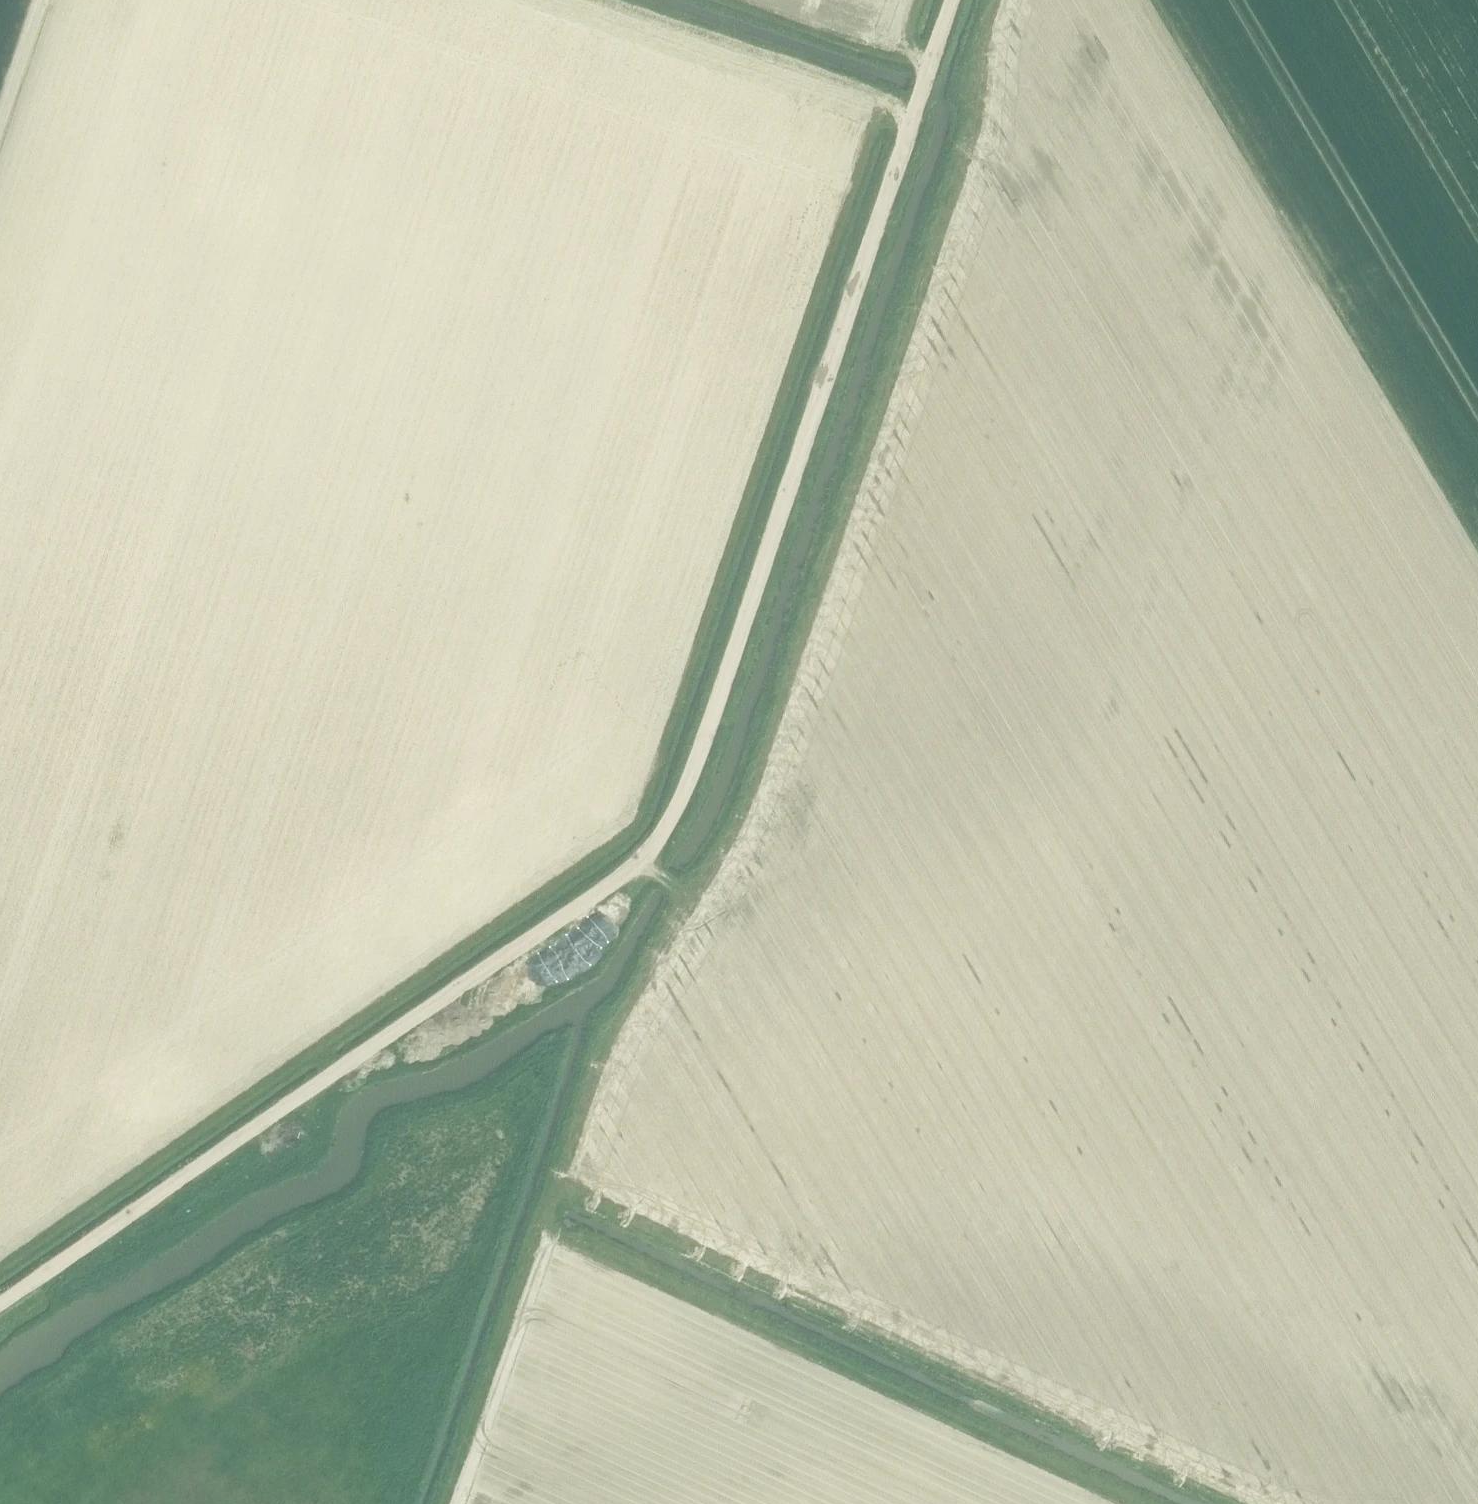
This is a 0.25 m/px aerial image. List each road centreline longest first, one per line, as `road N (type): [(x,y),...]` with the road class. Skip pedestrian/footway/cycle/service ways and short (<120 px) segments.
road 1 (track): [(0,1306),(596,894),(657,843),(692,774),(869,294),(966,0)]

